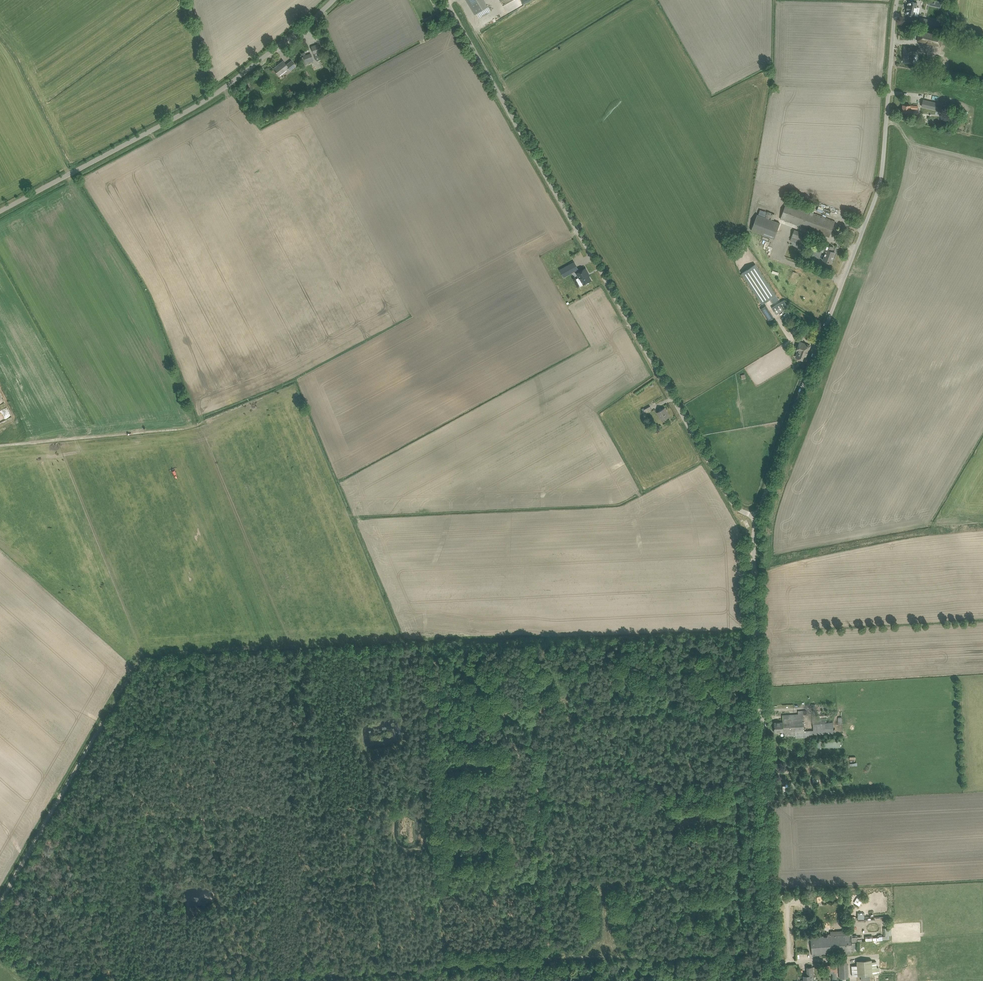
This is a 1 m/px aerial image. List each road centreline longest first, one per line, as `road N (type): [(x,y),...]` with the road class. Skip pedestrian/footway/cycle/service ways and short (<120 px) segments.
road 1 (unclassified): [(757,517),(728,494),(447,0)]
road 2 (unclassified): [(757,517),(879,188),(897,0)]
road 3 (unclassified): [(776,980),(757,517)]
road 4 (unclassified): [(0,211),(203,102),(333,0)]
road 5 (track): [(0,905),(109,709)]

